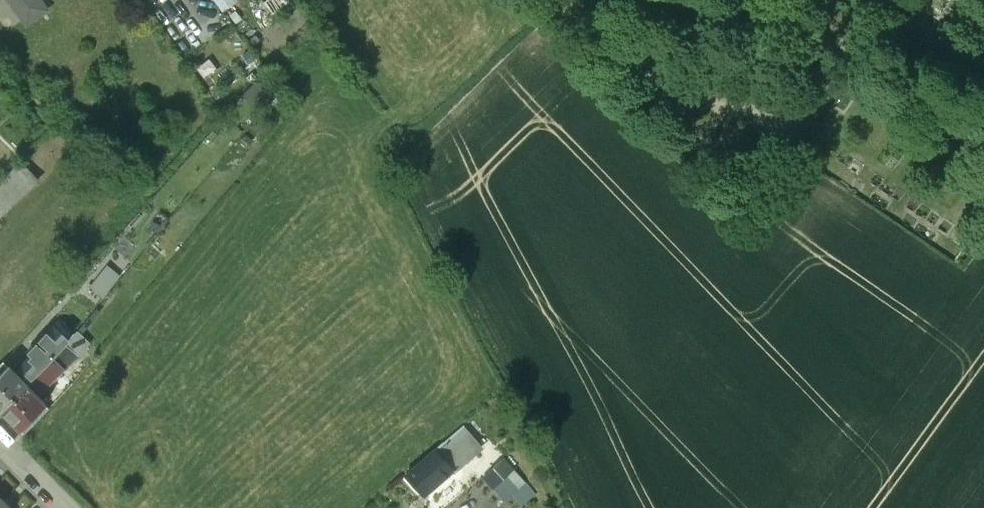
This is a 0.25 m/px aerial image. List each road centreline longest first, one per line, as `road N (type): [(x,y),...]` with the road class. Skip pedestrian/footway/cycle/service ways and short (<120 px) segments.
road 1 (track): [(586,507),(520,396),(422,194)]

